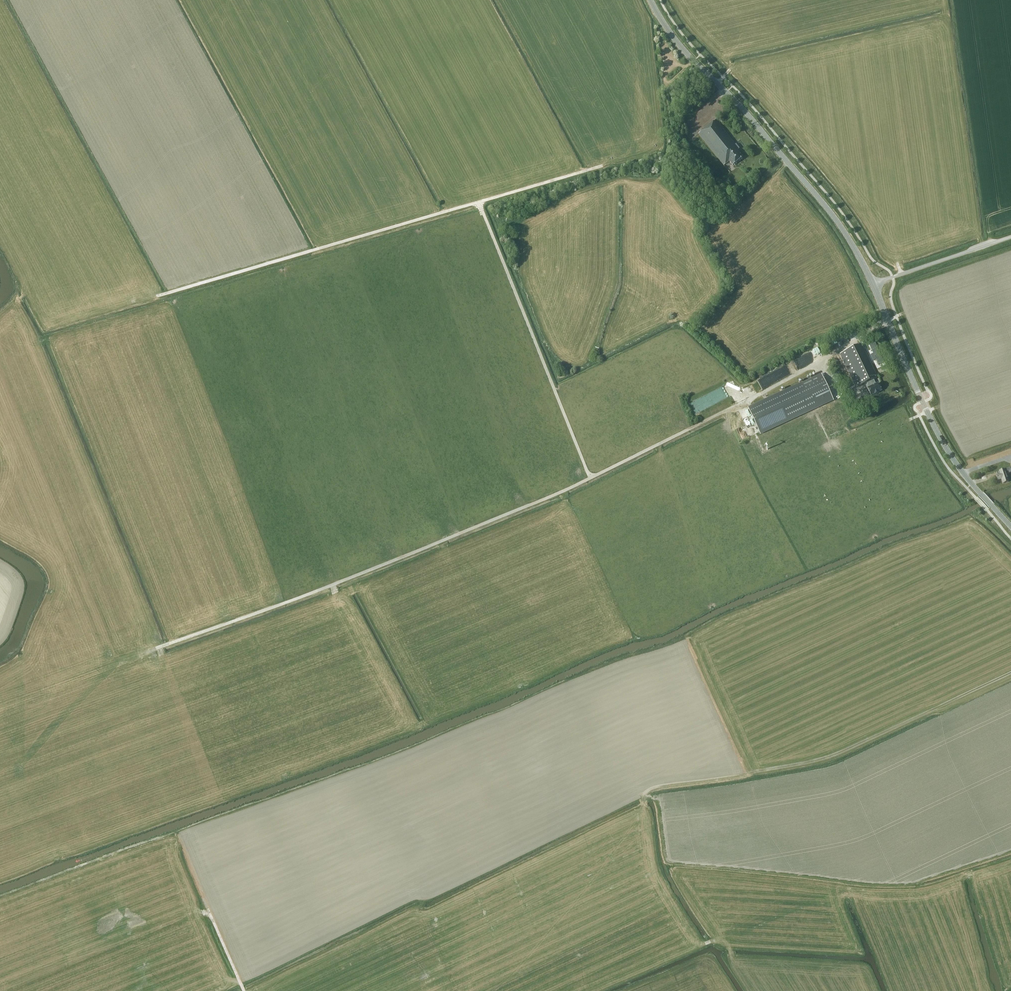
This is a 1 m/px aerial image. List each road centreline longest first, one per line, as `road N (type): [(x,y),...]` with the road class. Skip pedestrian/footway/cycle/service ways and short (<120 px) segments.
road 1 (secondary): [(873,284),(841,227),(688,56),(650,0)]
road 2 (secondary): [(1010,526),(945,447),(873,284)]
road 3 (unclassified): [(873,284),(1010,237)]

